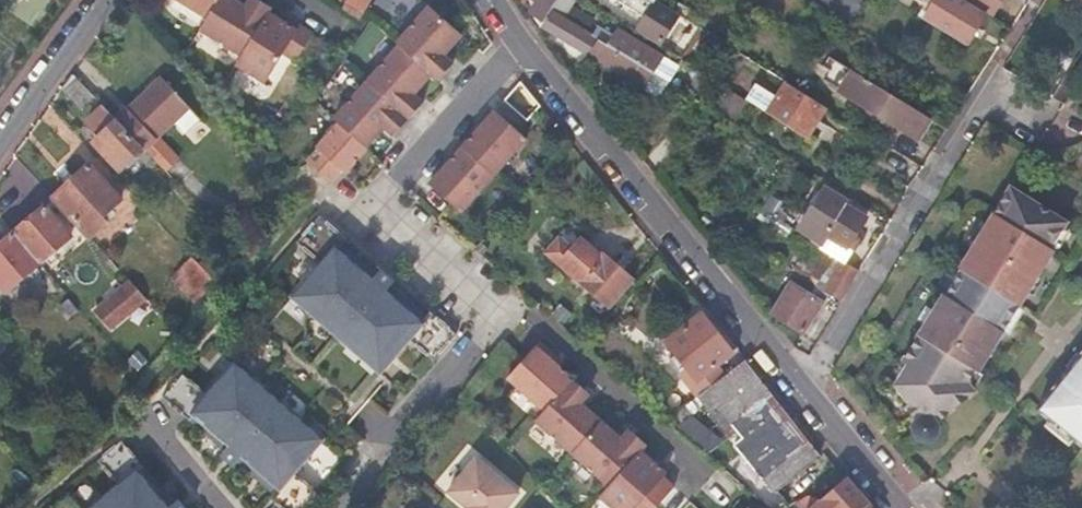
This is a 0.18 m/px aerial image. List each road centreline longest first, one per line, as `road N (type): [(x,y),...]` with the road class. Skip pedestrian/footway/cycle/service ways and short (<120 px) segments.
road 1 (residential): [(497,0),(803,386)]
road 2 (residential): [(1033,106),(989,80),(803,386)]
road 3 (residential): [(110,0),(0,152)]
road 4 (residential): [(803,386),(902,507)]

